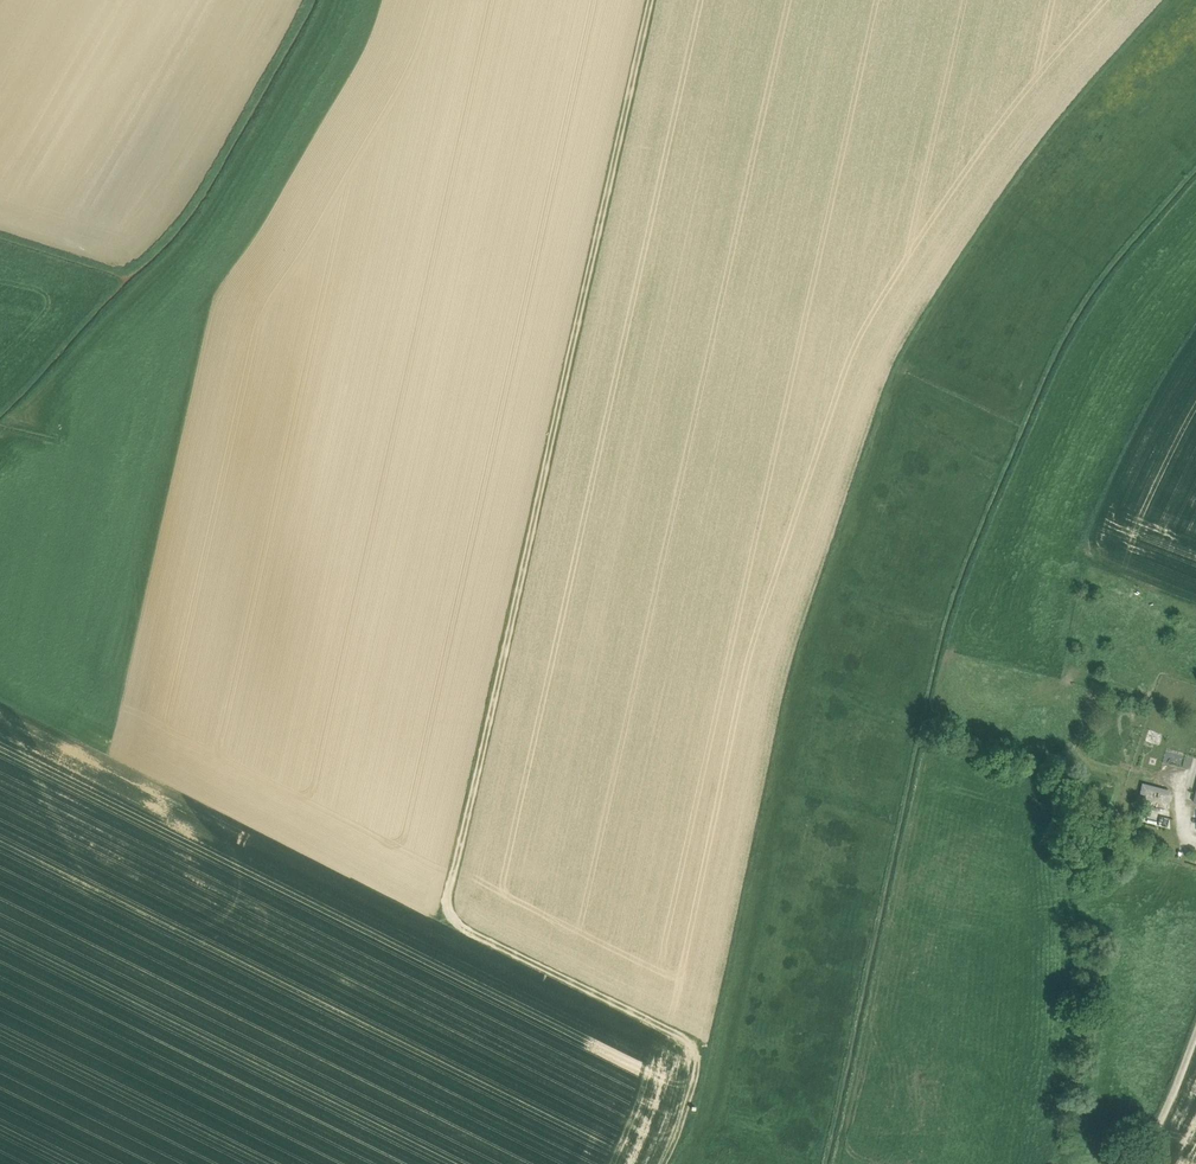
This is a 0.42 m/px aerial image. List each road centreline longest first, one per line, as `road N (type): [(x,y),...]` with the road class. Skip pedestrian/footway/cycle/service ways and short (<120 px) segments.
road 1 (track): [(653,0),(449,905),(459,925),(697,1042),(704,1059),(689,1126),(665,1163)]
road 2 (unclassified): [(1195,1034),(1137,1163)]

